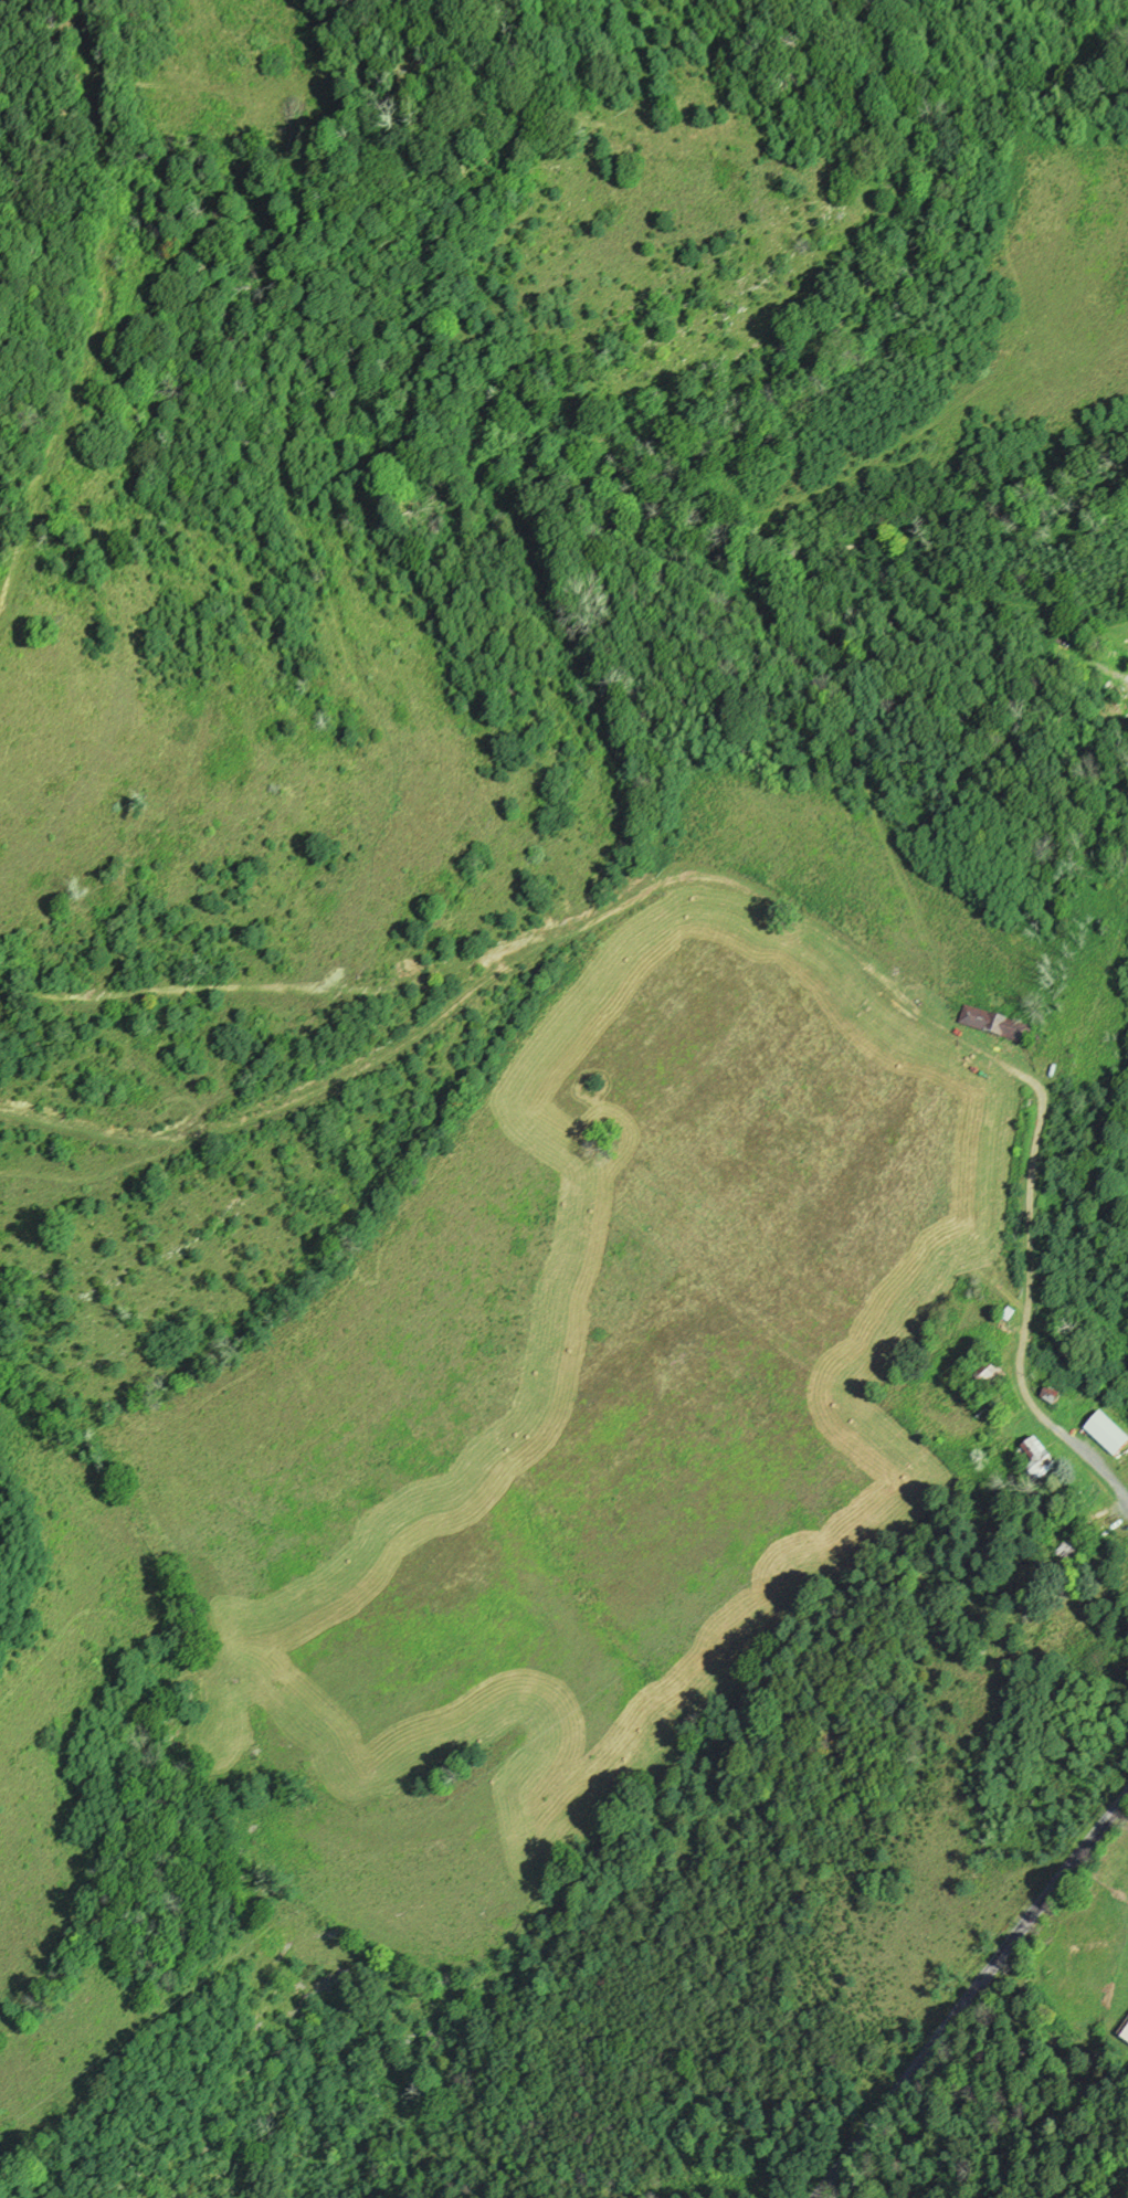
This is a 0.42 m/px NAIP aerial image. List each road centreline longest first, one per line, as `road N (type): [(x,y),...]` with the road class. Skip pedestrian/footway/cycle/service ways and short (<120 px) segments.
road 1 (track): [(1127,1500),(1023,1391),(1018,1320),(1037,1106),(1016,1071),(795,910),(710,870),(646,891),(482,971),(356,1068),(148,1143),(0,1118)]
road 2 (tertiary): [(814,2197),(1127,1795)]

